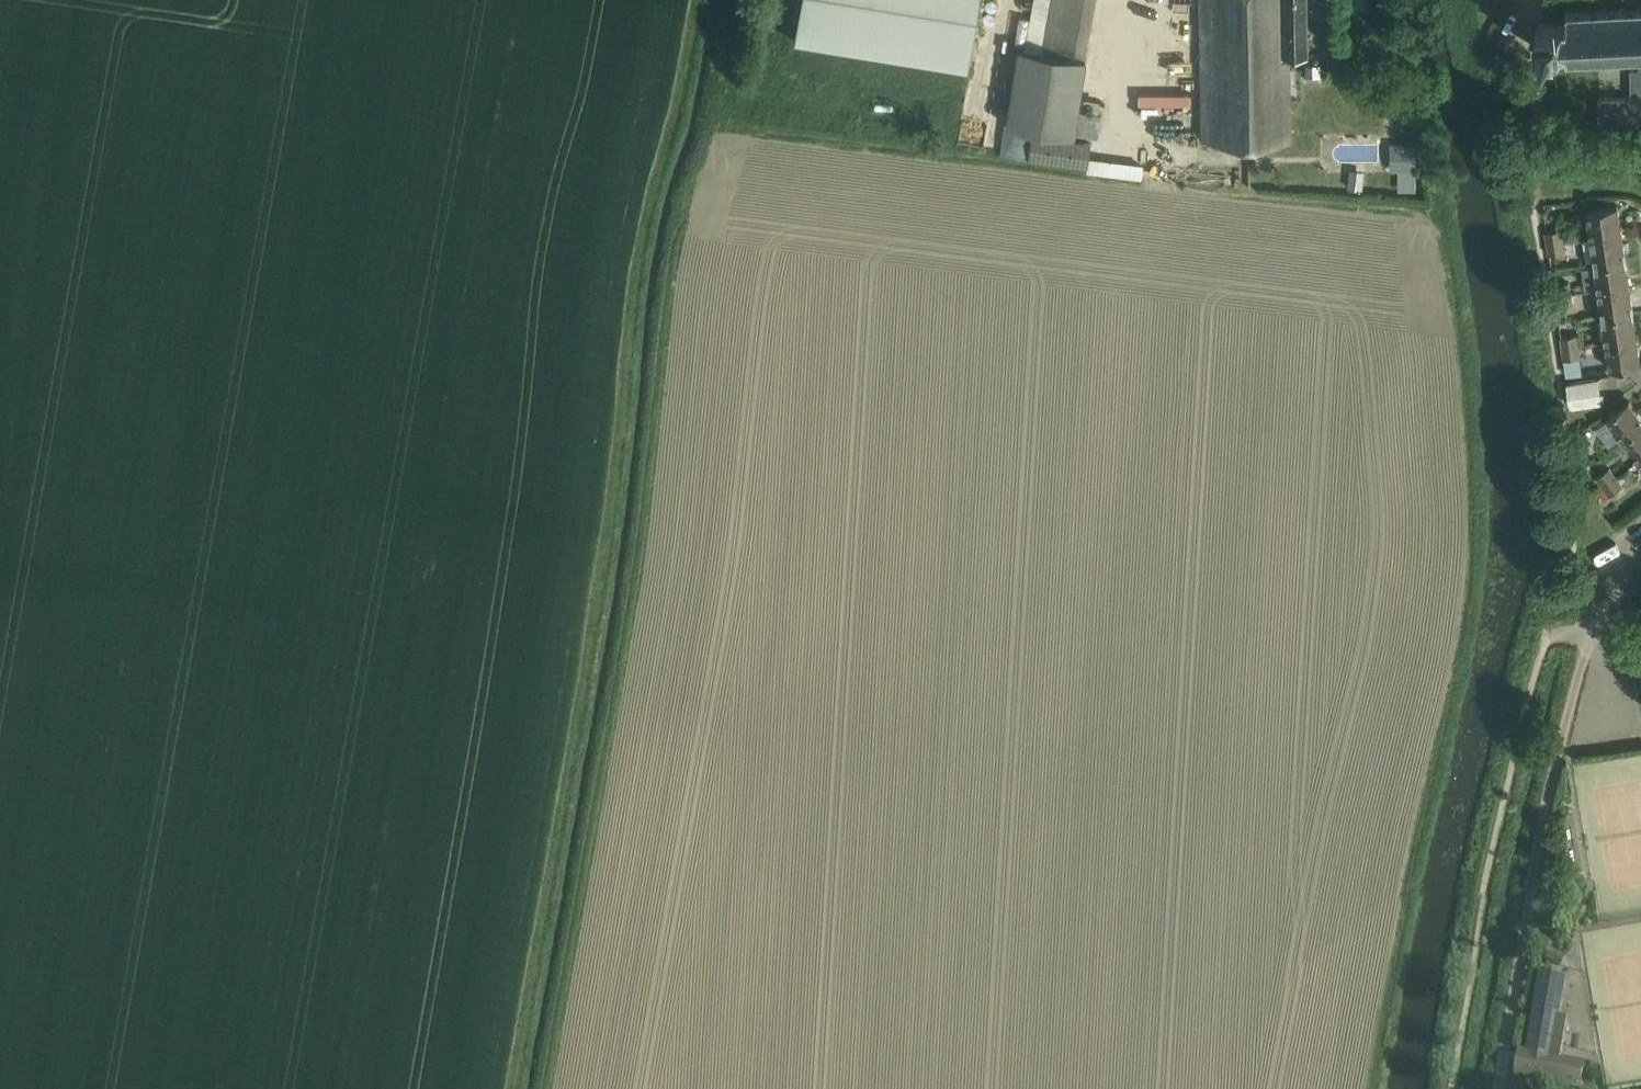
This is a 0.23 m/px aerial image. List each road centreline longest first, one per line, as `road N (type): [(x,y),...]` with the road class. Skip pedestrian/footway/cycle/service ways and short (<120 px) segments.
road 1 (track): [(1494,1088),(1586,628)]

